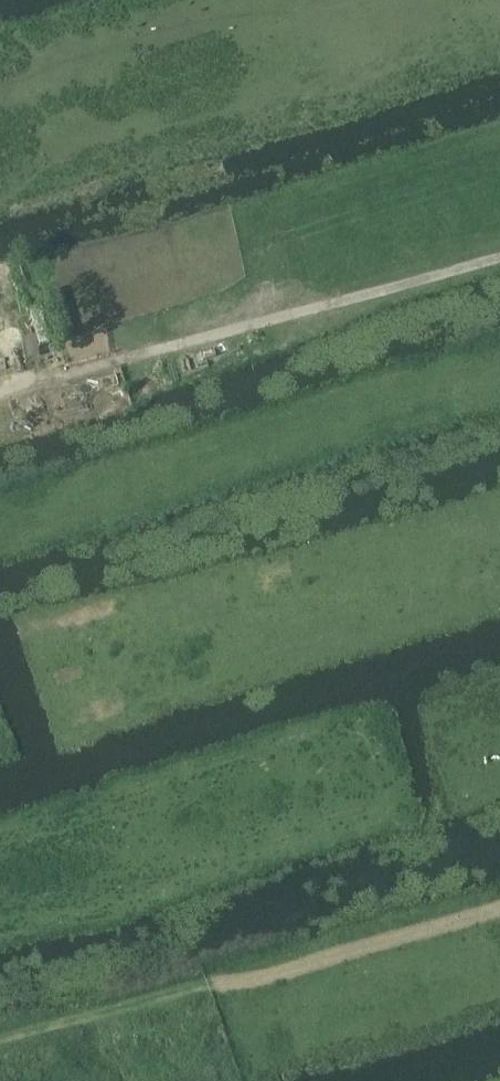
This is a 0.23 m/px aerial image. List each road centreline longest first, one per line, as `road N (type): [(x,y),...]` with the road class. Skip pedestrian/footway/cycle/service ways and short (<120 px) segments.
road 1 (track): [(0,390),(499,253)]
road 2 (track): [(0,1041),(499,908)]

